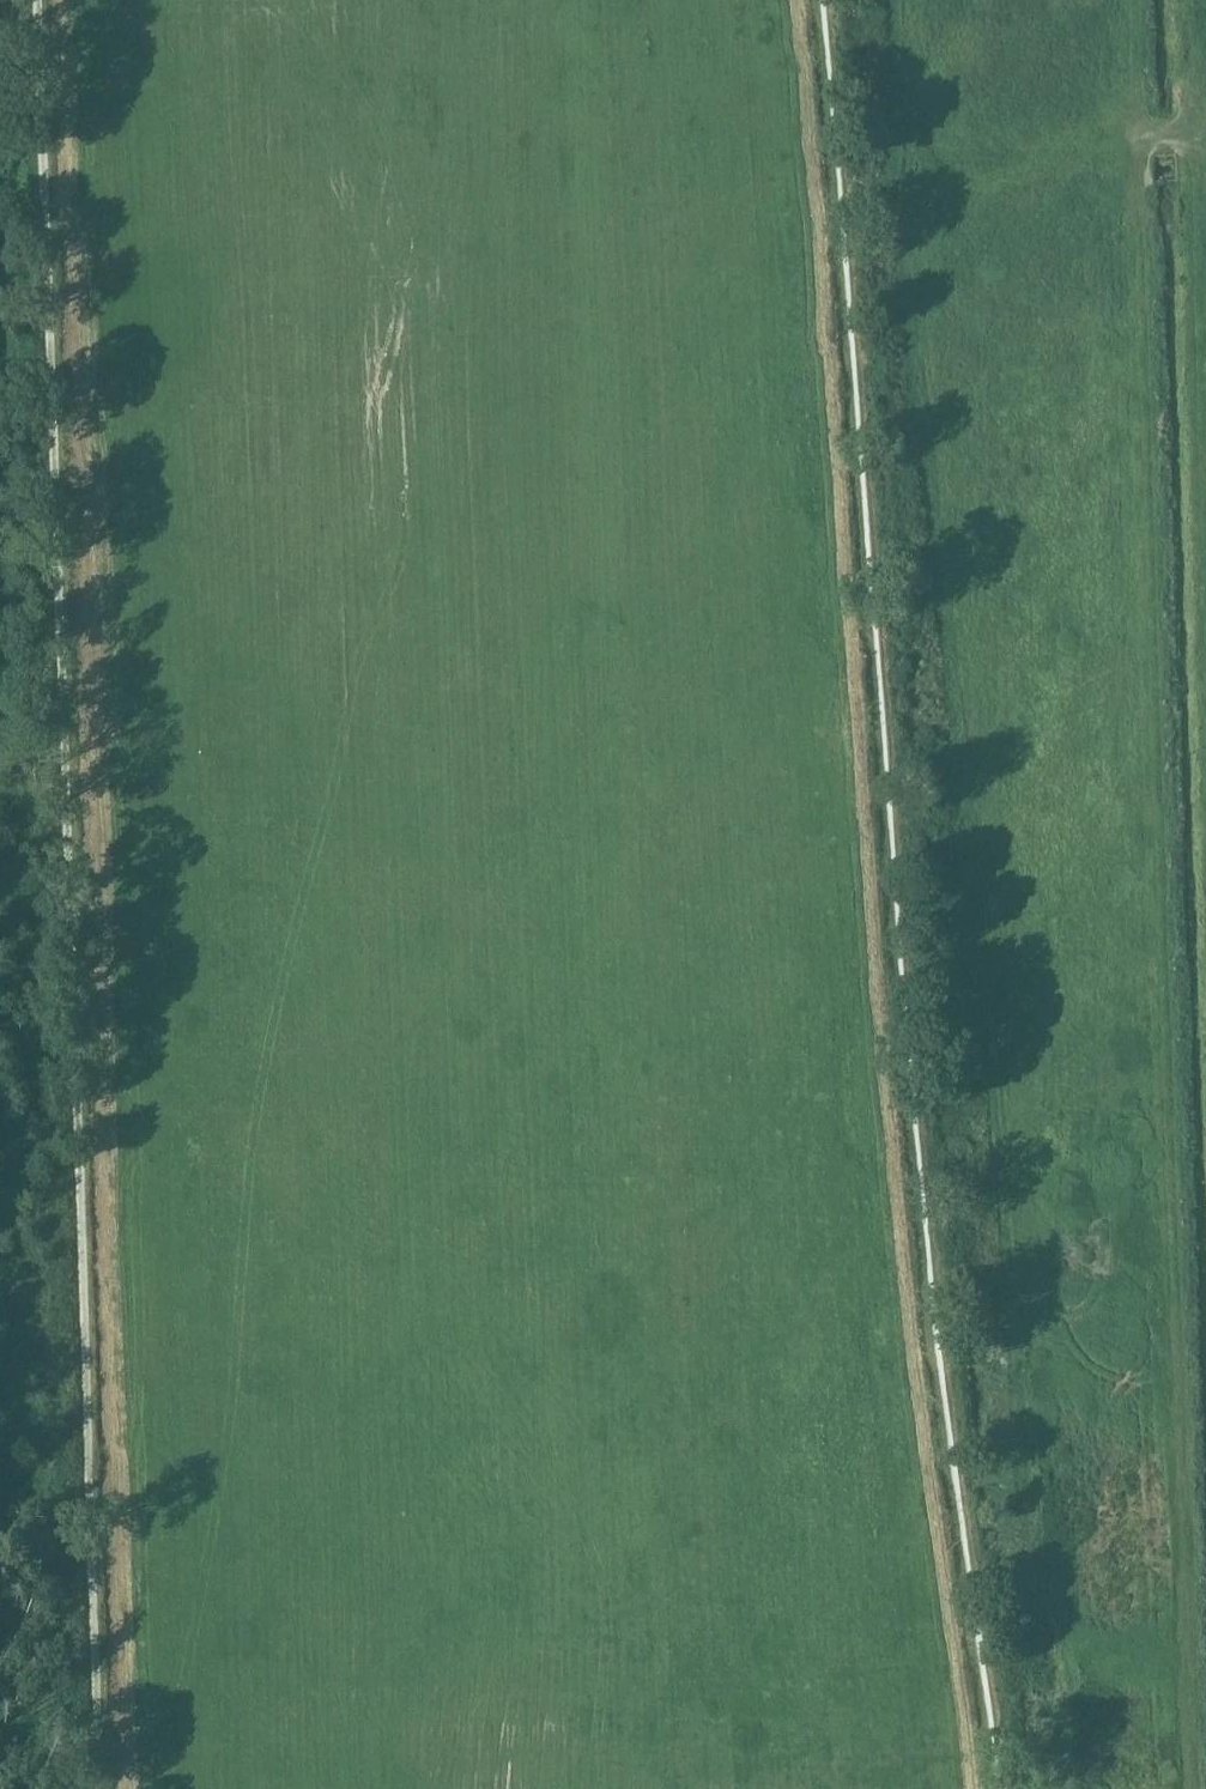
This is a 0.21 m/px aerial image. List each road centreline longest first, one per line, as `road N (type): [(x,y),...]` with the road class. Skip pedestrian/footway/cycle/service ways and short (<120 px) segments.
road 1 (track): [(100,1788),(44,0)]

